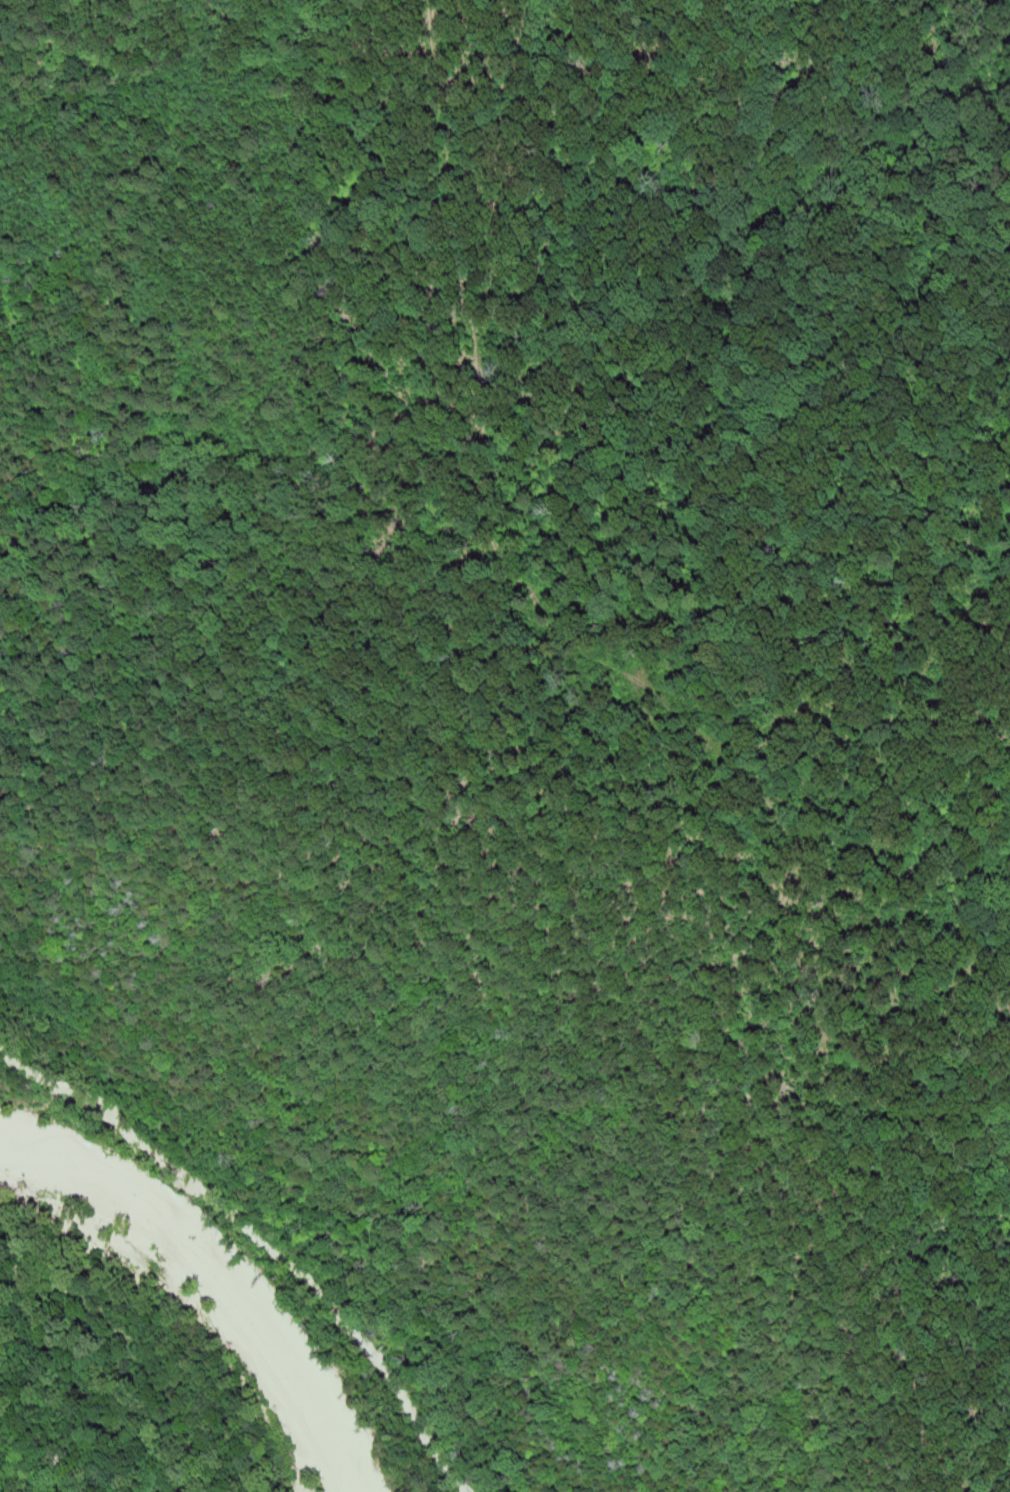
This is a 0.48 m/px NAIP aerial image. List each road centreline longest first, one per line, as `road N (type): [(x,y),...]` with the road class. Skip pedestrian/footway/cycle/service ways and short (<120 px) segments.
road 1 (residential): [(101,1491),(0,1391)]

